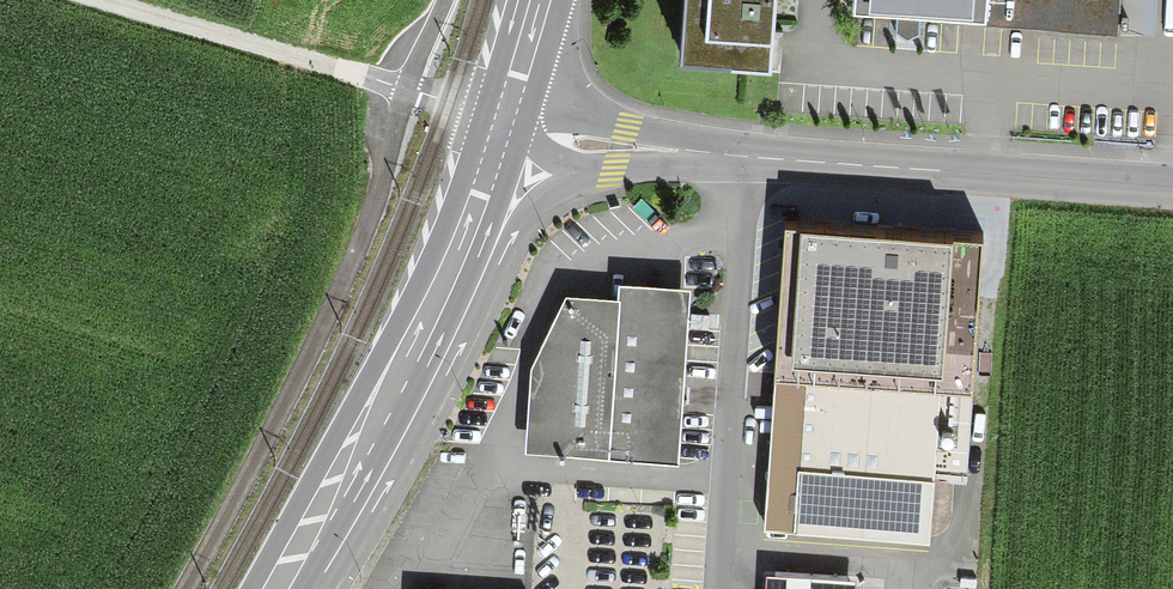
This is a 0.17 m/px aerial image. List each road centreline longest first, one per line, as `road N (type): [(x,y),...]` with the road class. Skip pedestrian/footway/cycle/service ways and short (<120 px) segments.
road 1 (track): [(93,0),(502,120)]
road 2 (unclassified): [(1172,187),(751,158)]
road 3 (primary): [(268,588),(444,263)]
road 4 (unclassified): [(751,158),(510,96)]
road 5 (unclassified): [(444,263),(591,170)]
road 6 (unclassified): [(591,170),(751,158)]
road 7 (primary): [(444,263),(502,120)]

